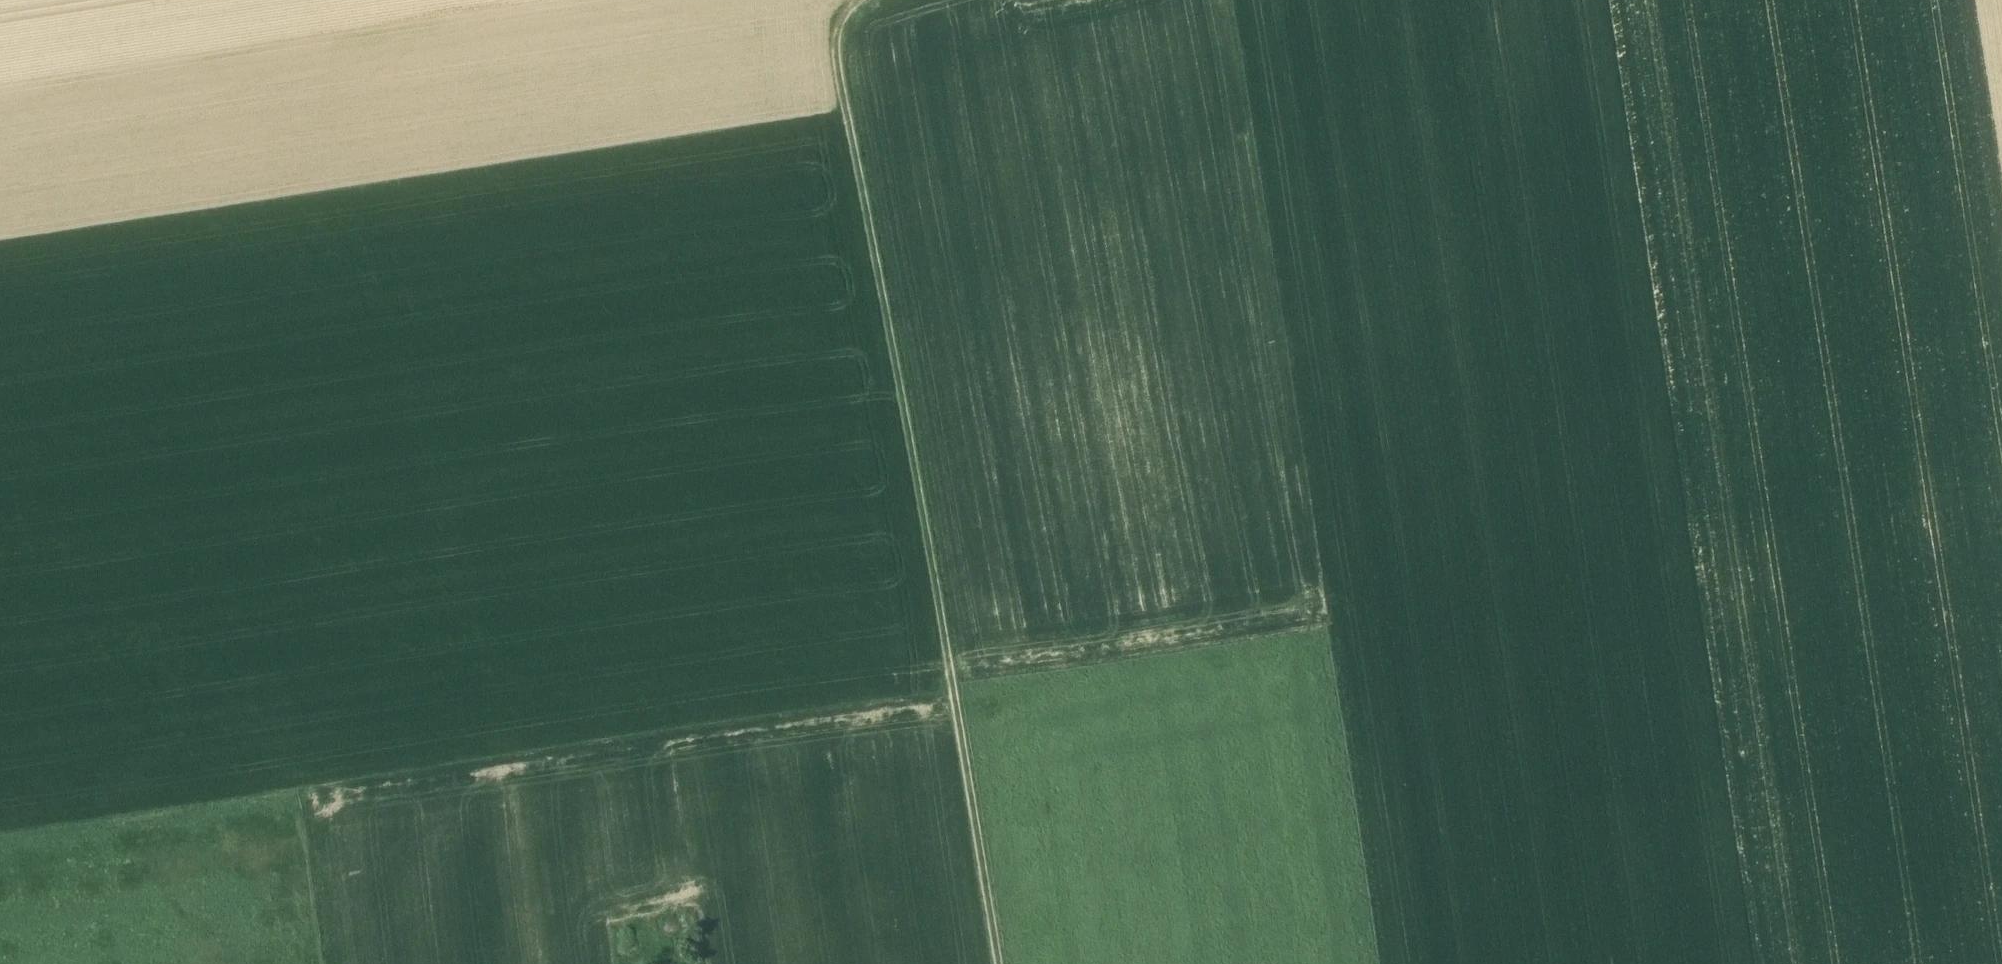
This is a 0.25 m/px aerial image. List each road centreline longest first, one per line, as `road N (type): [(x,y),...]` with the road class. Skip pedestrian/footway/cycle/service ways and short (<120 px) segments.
road 1 (track): [(1000,963),(839,61),(838,33),(861,0)]

